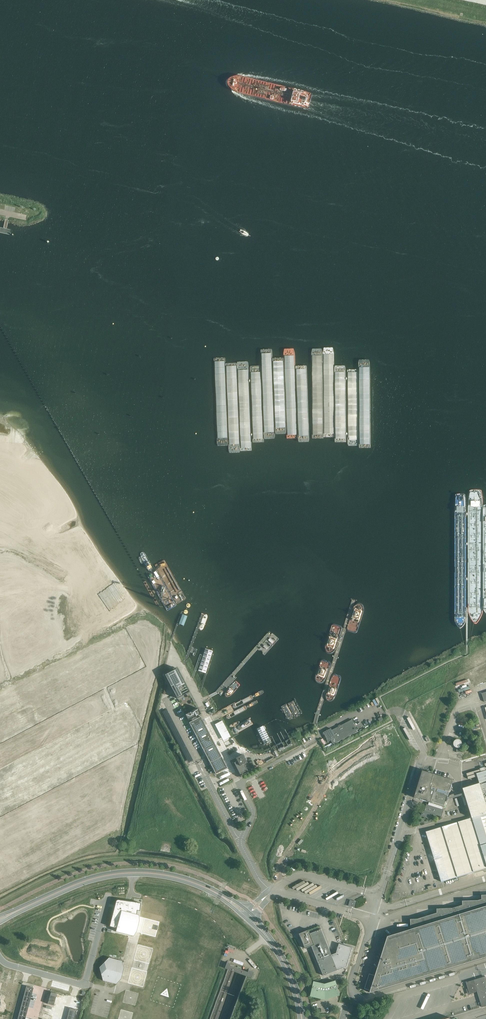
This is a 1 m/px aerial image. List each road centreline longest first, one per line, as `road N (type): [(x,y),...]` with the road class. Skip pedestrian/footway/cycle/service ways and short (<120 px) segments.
road 1 (tertiary): [(248,916),(198,884),(129,872),(85,881),(0,920)]

